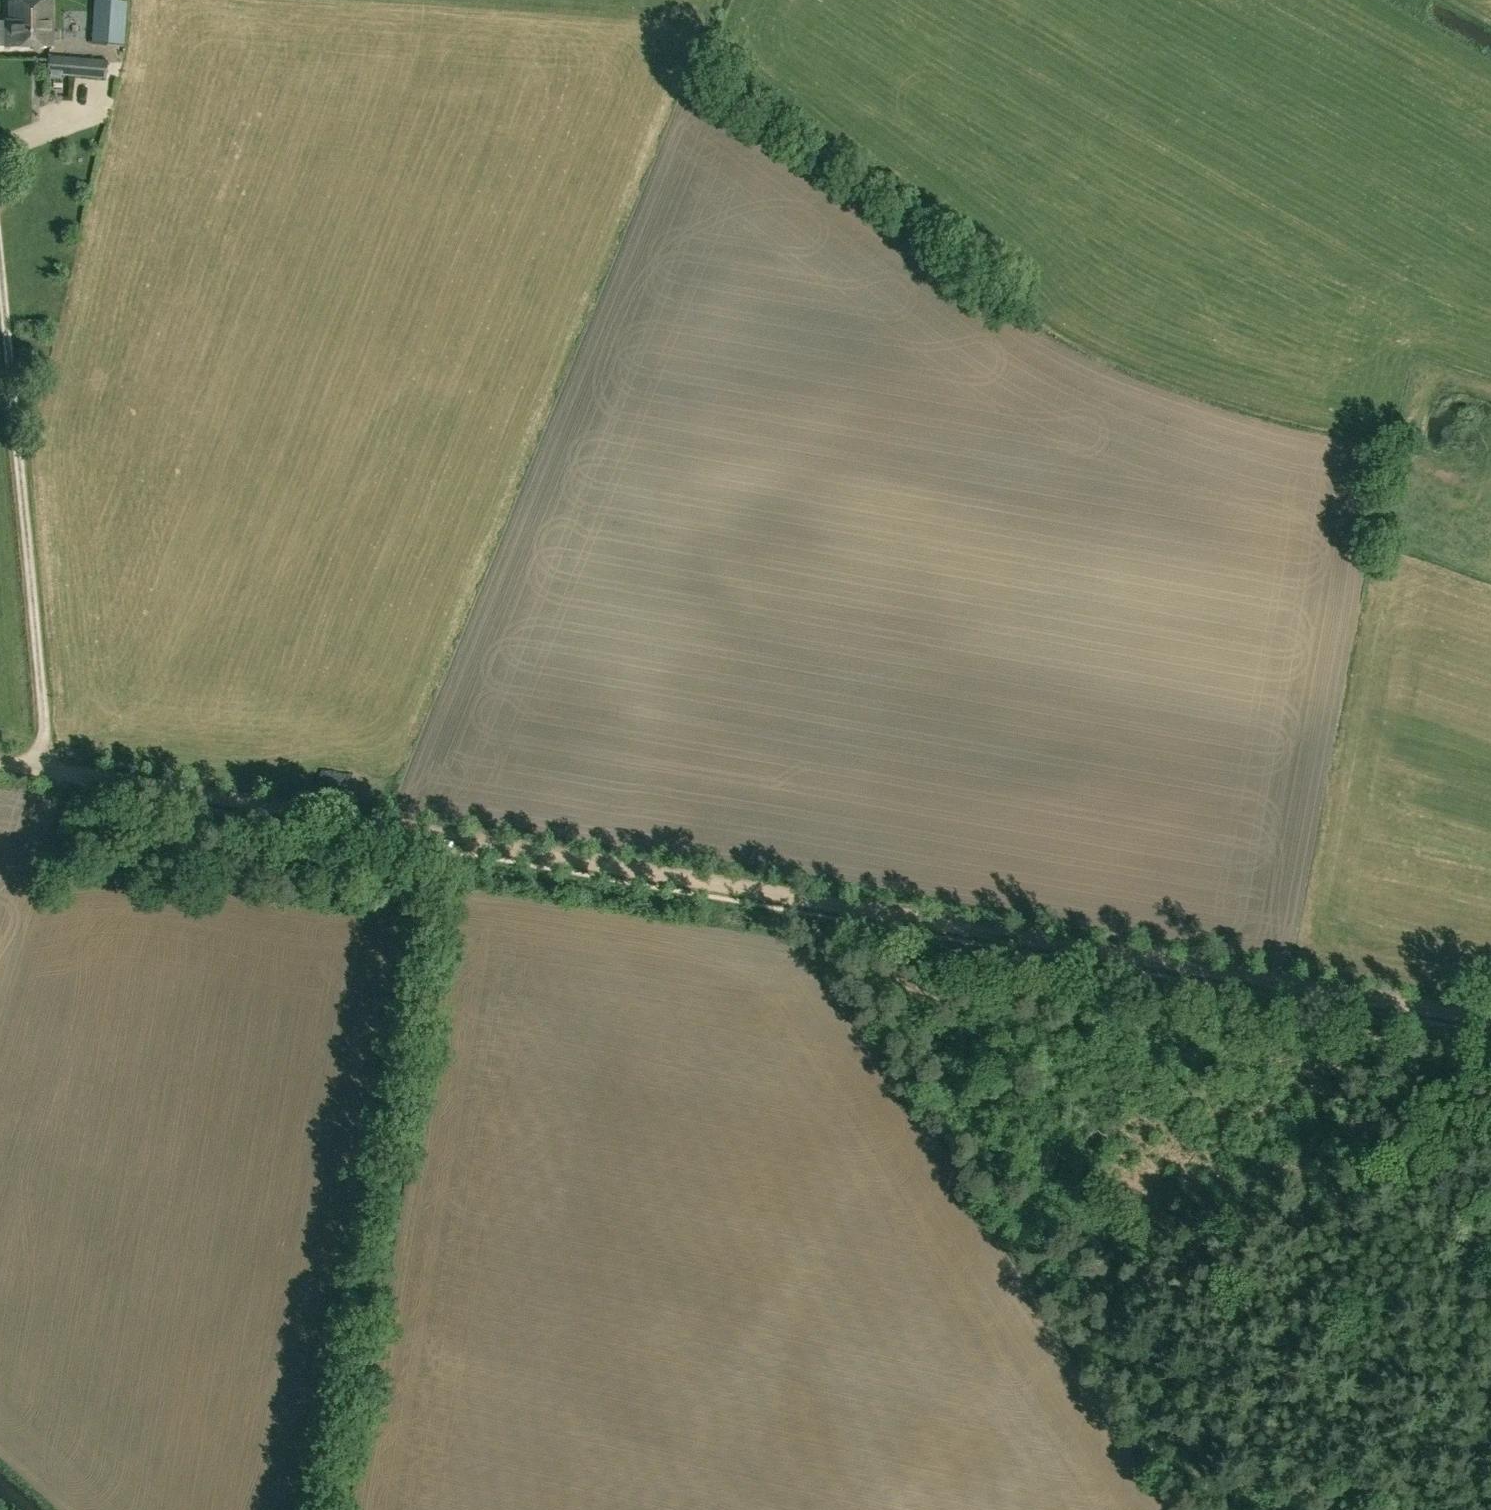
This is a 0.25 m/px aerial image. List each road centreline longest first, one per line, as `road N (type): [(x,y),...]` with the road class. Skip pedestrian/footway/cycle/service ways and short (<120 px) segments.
road 1 (track): [(1490,1020),(45,770)]

